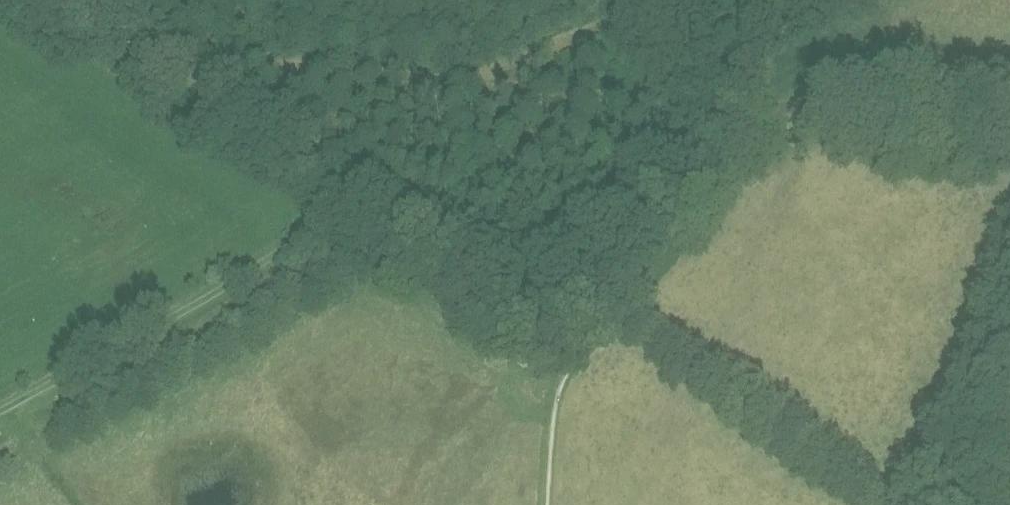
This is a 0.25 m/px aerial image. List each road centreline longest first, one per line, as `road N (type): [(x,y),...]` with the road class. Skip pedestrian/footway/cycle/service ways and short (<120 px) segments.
road 1 (unclassified): [(728,103),(527,345)]
road 2 (unclassified): [(728,103),(734,94),(652,0)]

